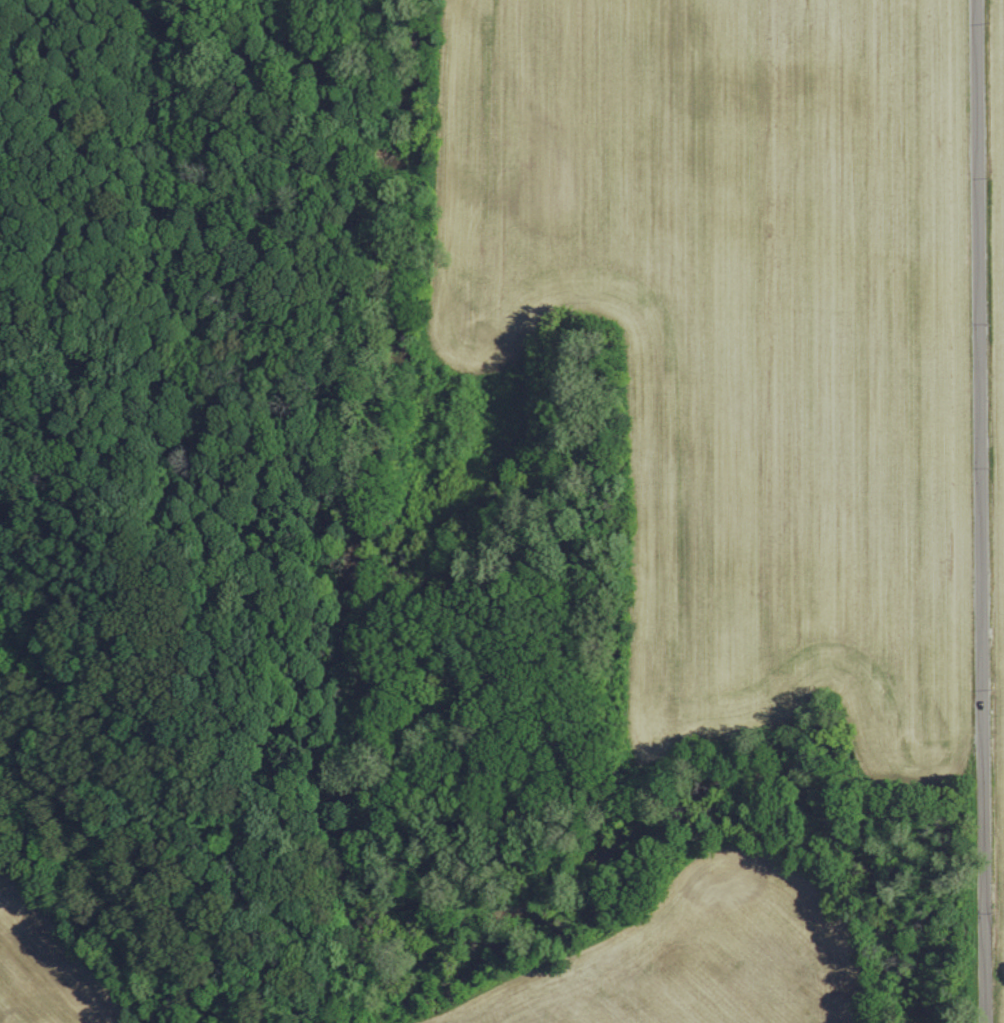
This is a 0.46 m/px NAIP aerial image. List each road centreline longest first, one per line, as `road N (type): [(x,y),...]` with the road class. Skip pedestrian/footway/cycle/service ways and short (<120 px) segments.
road 1 (residential): [(991,1022),(979,0)]

